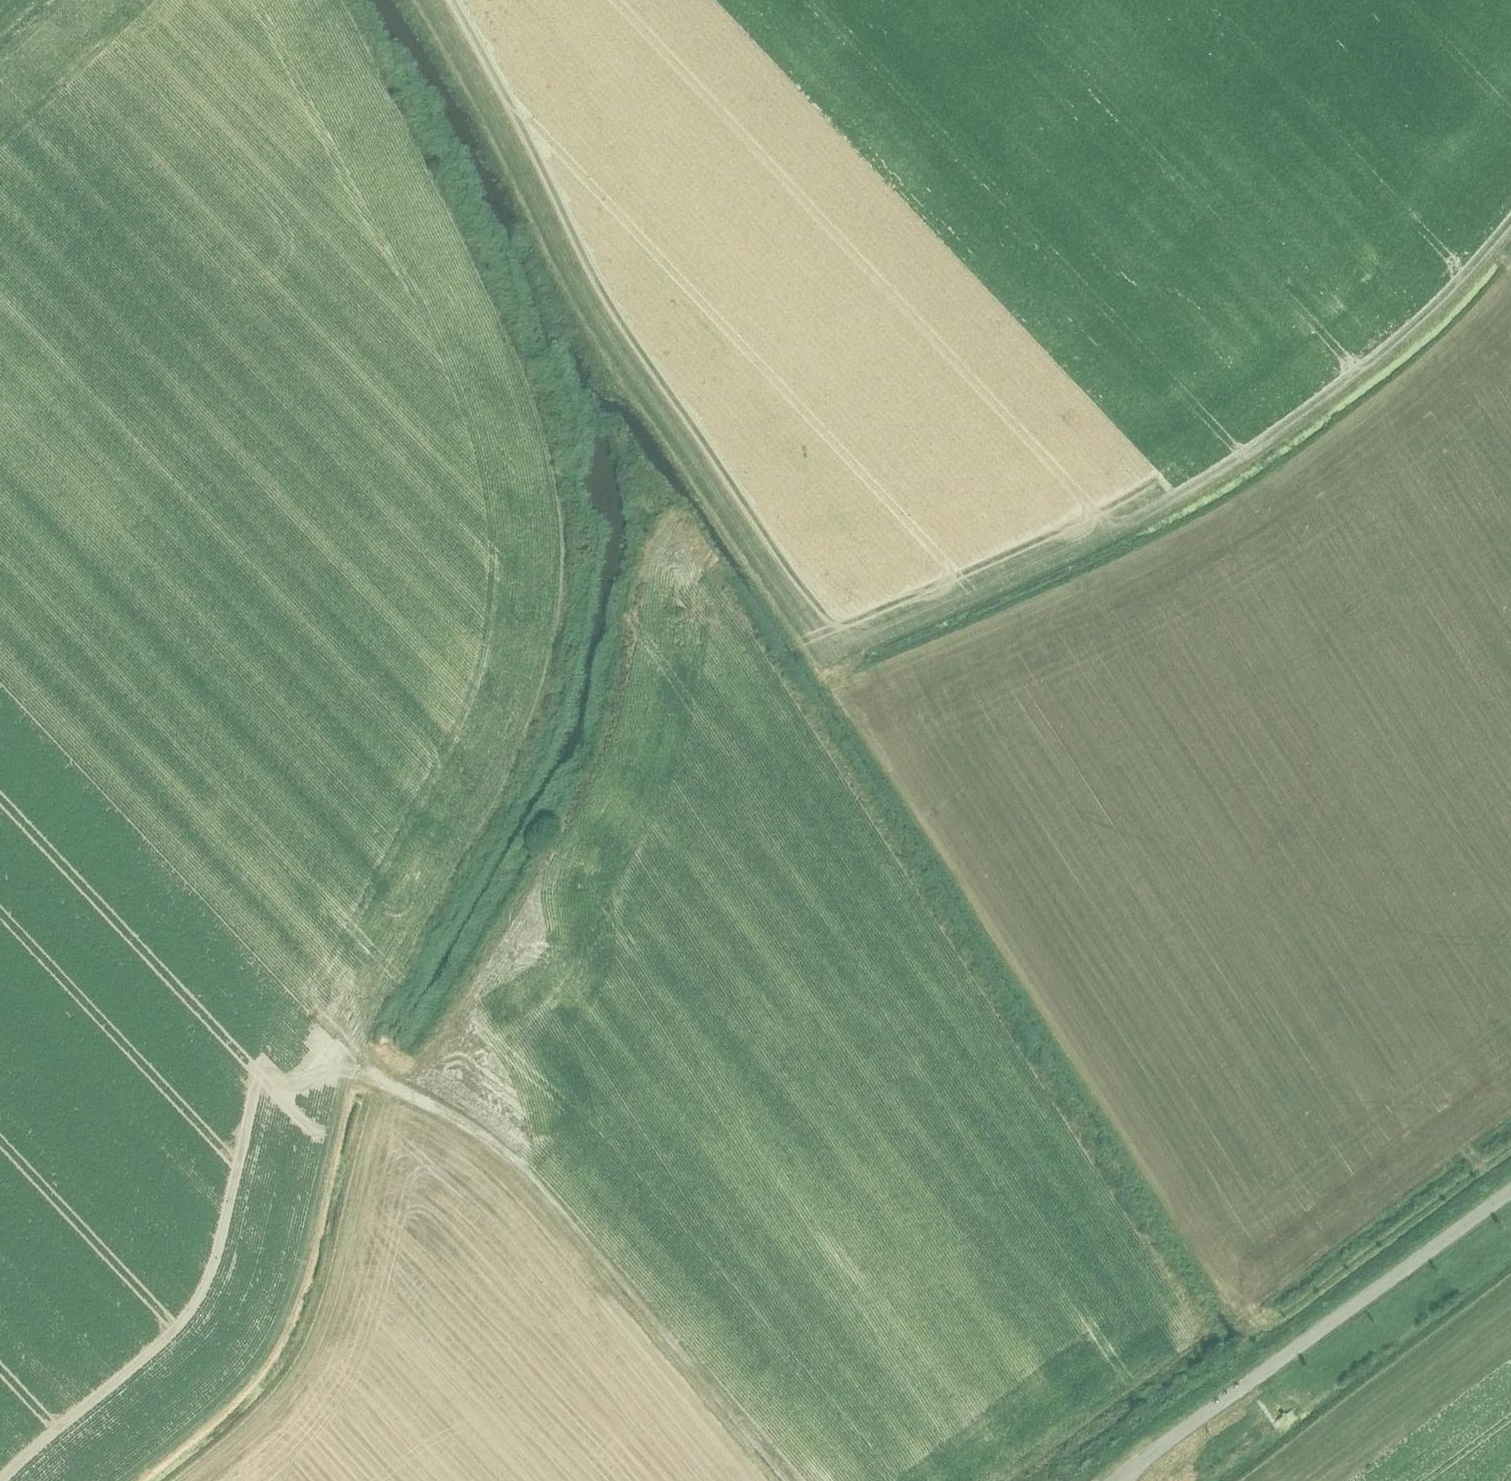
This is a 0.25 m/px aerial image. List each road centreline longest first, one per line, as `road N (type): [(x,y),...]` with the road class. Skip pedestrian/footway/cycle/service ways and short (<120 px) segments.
road 1 (unclassified): [(1117,1480),(1510,1191)]

